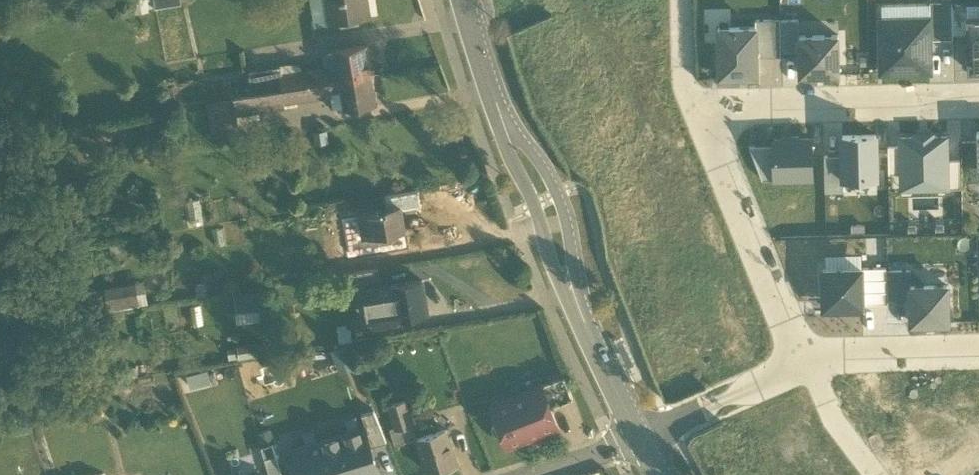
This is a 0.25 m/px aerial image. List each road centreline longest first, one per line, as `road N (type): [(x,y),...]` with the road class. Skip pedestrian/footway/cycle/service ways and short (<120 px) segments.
road 1 (tertiary): [(640,438),(572,293),(554,220),(511,136),(466,0)]
road 2 (residential): [(701,121),(757,105),(978,100)]
road 3 (residential): [(804,365),(701,121)]
road 4 (residential): [(640,438),(804,365)]
road 5 (residential): [(804,365),(860,354),(978,350)]
road 6 (residential): [(804,365),(831,421),(874,474)]
road 7 (residential): [(701,121),(683,79),(681,0)]
road 8 (residential): [(523,474),(640,438)]

